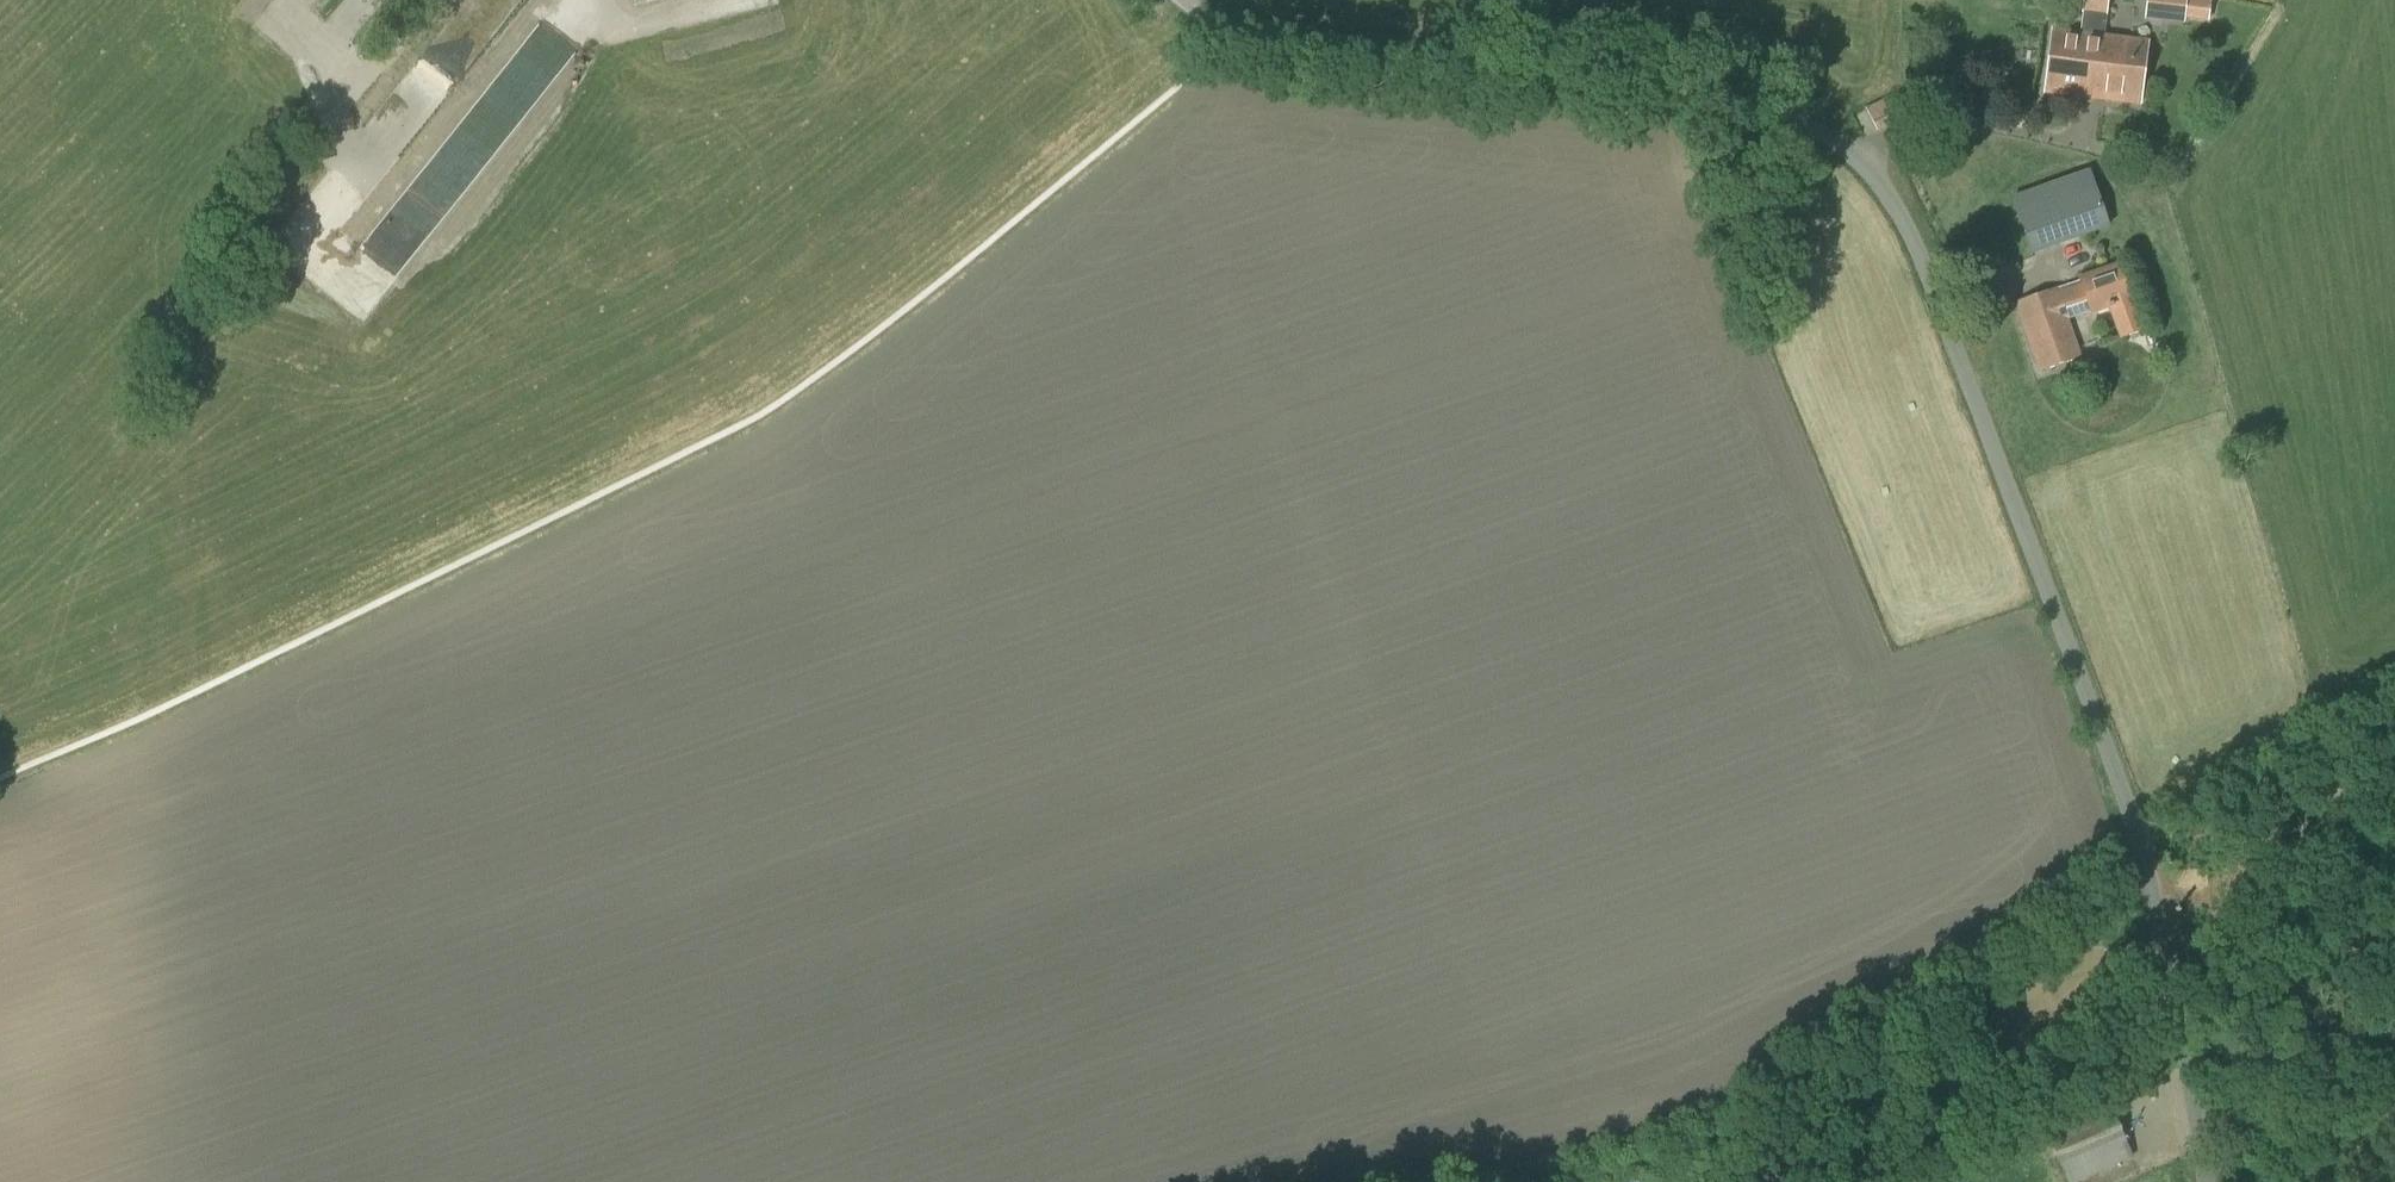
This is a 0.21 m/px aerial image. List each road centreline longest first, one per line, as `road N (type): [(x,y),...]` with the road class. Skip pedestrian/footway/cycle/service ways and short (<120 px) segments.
road 1 (unclassified): [(2202,1181),(2142,830),(1921,260),(1864,161),(1798,122),(1648,91),(1236,39),(1173,0)]

